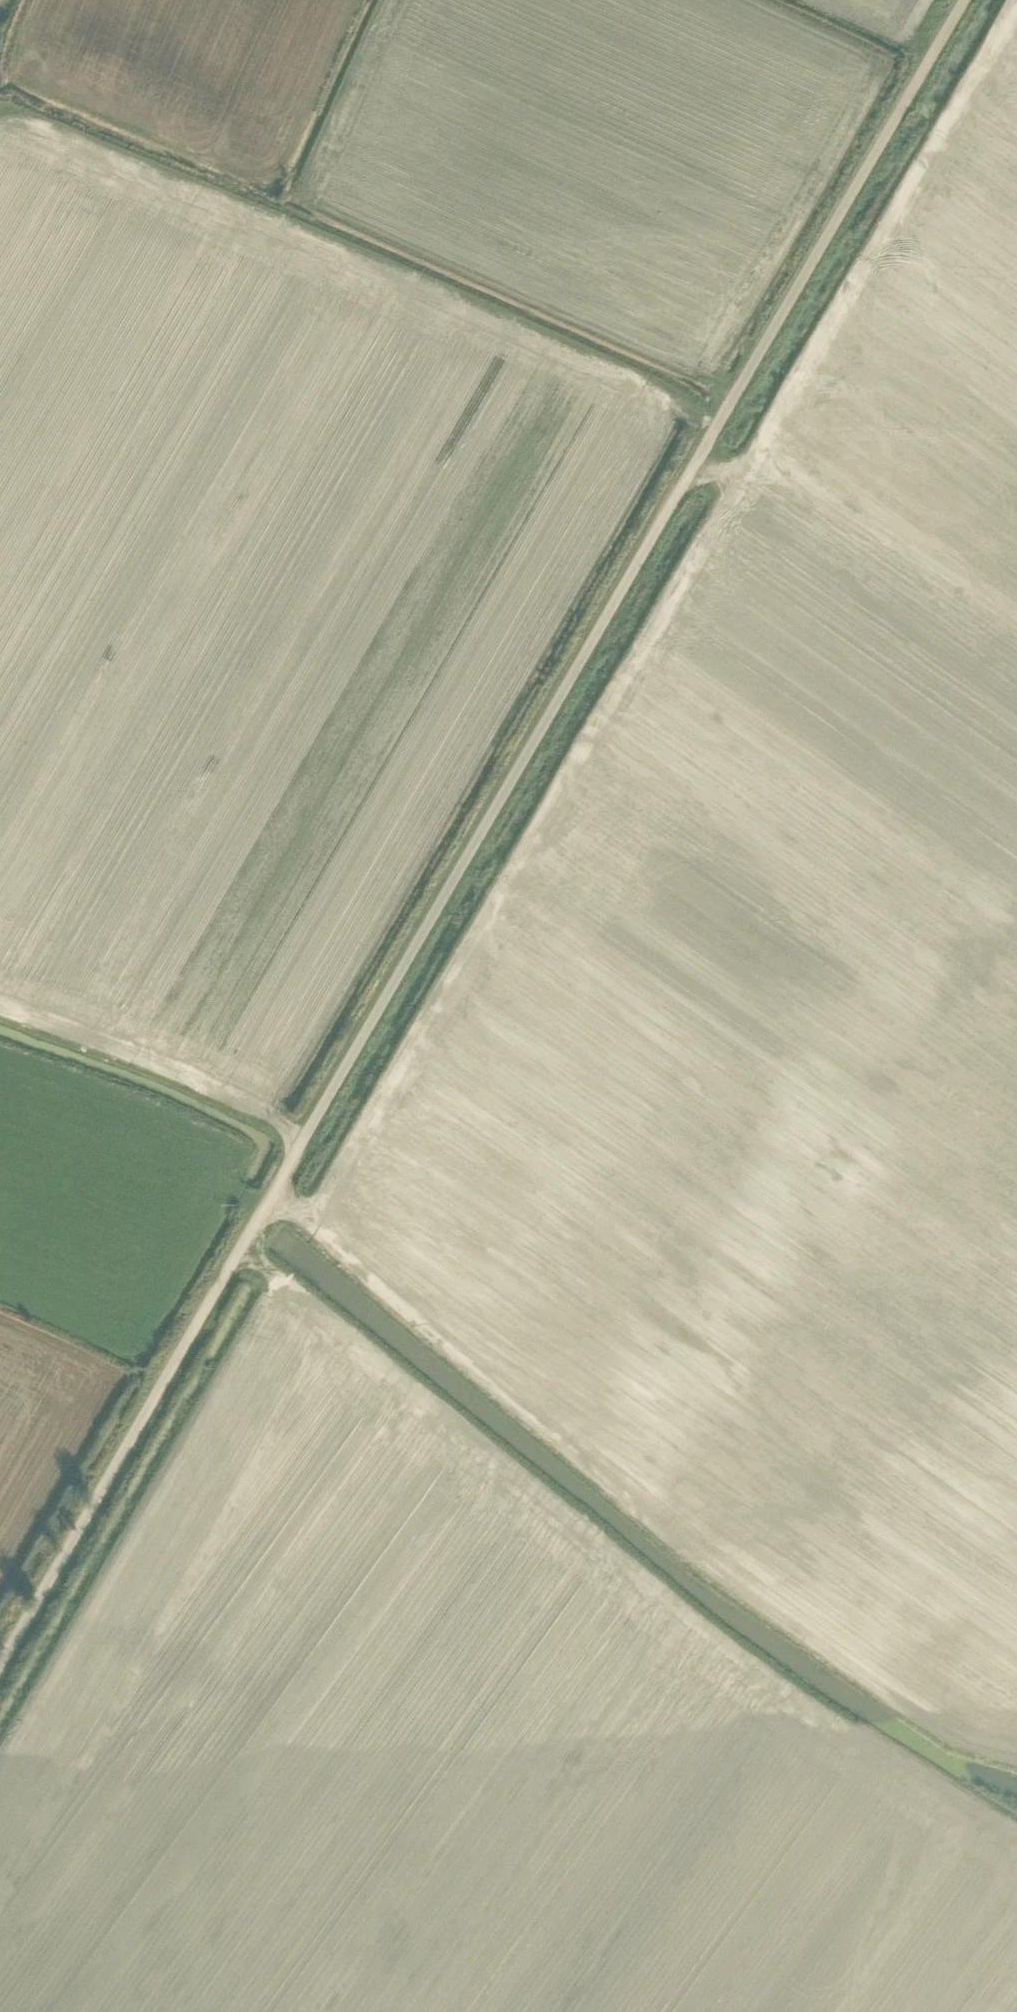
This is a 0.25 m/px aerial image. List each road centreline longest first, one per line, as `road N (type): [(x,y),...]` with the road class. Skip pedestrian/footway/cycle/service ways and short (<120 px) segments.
road 1 (unclassified): [(0,1665),(965,0)]
road 2 (track): [(271,1196),(801,1657),(1016,1785)]
road 3 (track): [(303,1140),(112,1050),(0,1012)]

